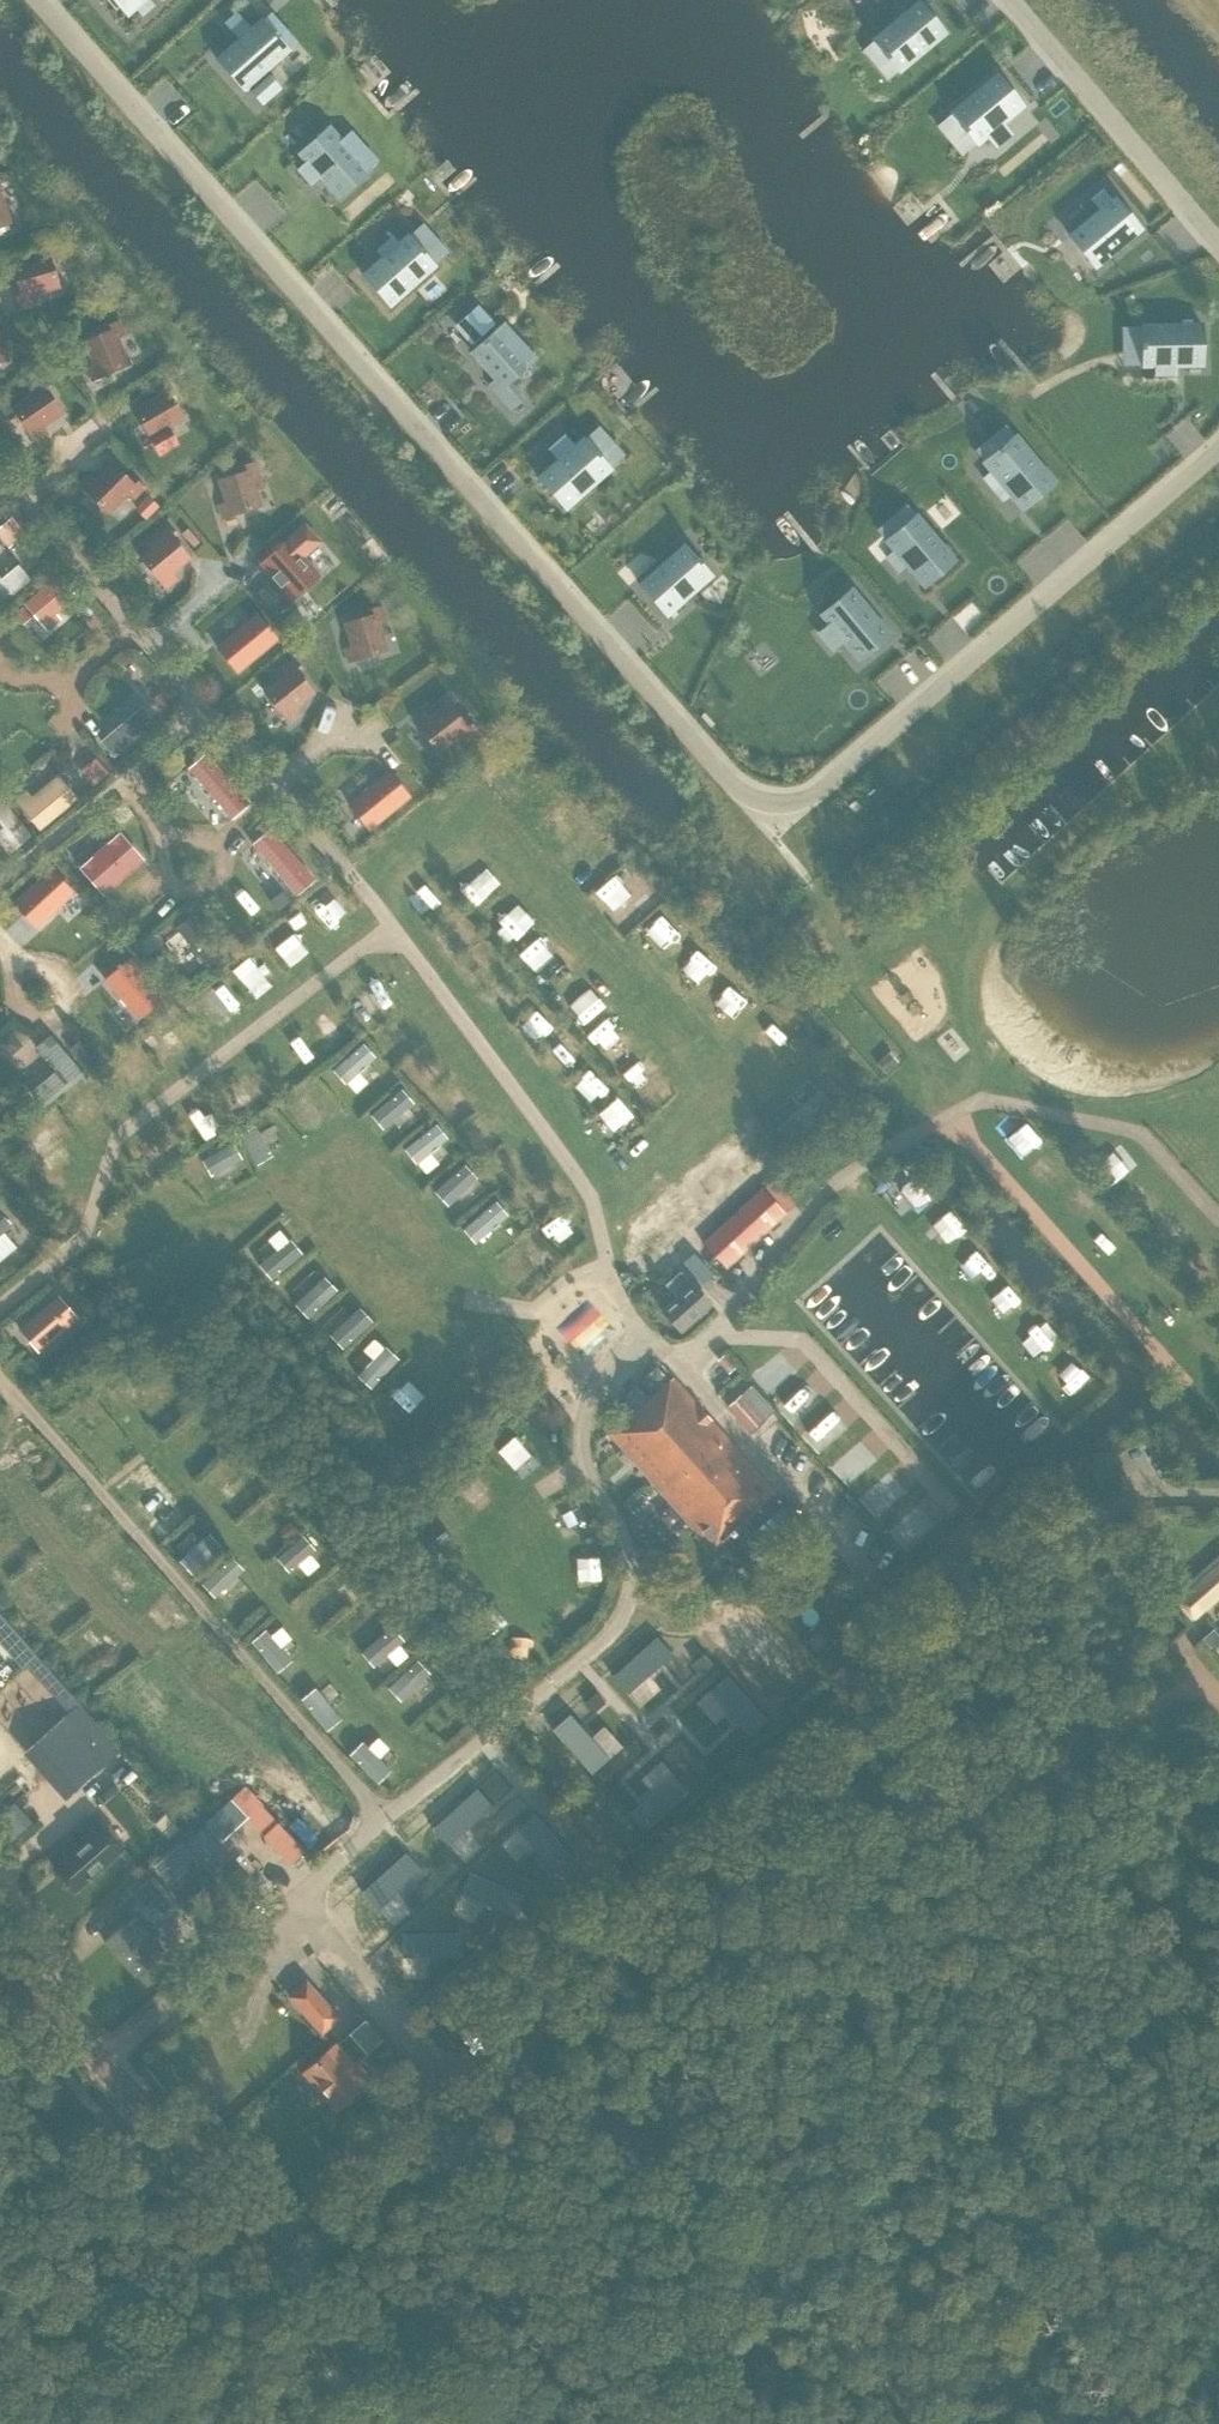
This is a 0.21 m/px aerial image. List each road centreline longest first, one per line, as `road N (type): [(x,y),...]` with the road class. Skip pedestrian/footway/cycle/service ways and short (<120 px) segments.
road 1 (track): [(1218,1839),(1098,1760),(1054,1743),(1003,1742),(799,1927),(713,2058),(657,2198),(639,2355),(651,2423)]
road 2 (unclassified): [(443,2072),(1097,1516),(1152,1495),(1218,1496)]
road 3 (unclassified): [(298,1905),(616,1631),(638,1589),(635,1557),(579,1450),(582,1386),(637,1336)]
road 4 (track): [(1218,2103),(866,1706)]
road 5 (unclassified): [(298,1905),(112,2072)]
road 6 (unclassified): [(258,2238),(443,2072)]
road 7 (tertiary): [(421,2423),(258,2238)]
road 8 (track): [(657,2198),(537,2119),(467,2050)]
road 9 (unclassified): [(443,2072),(298,1905)]
road 10 (tertiary): [(258,2238),(112,2072)]
road 11 (tertiary): [(112,2072),(0,1942)]

